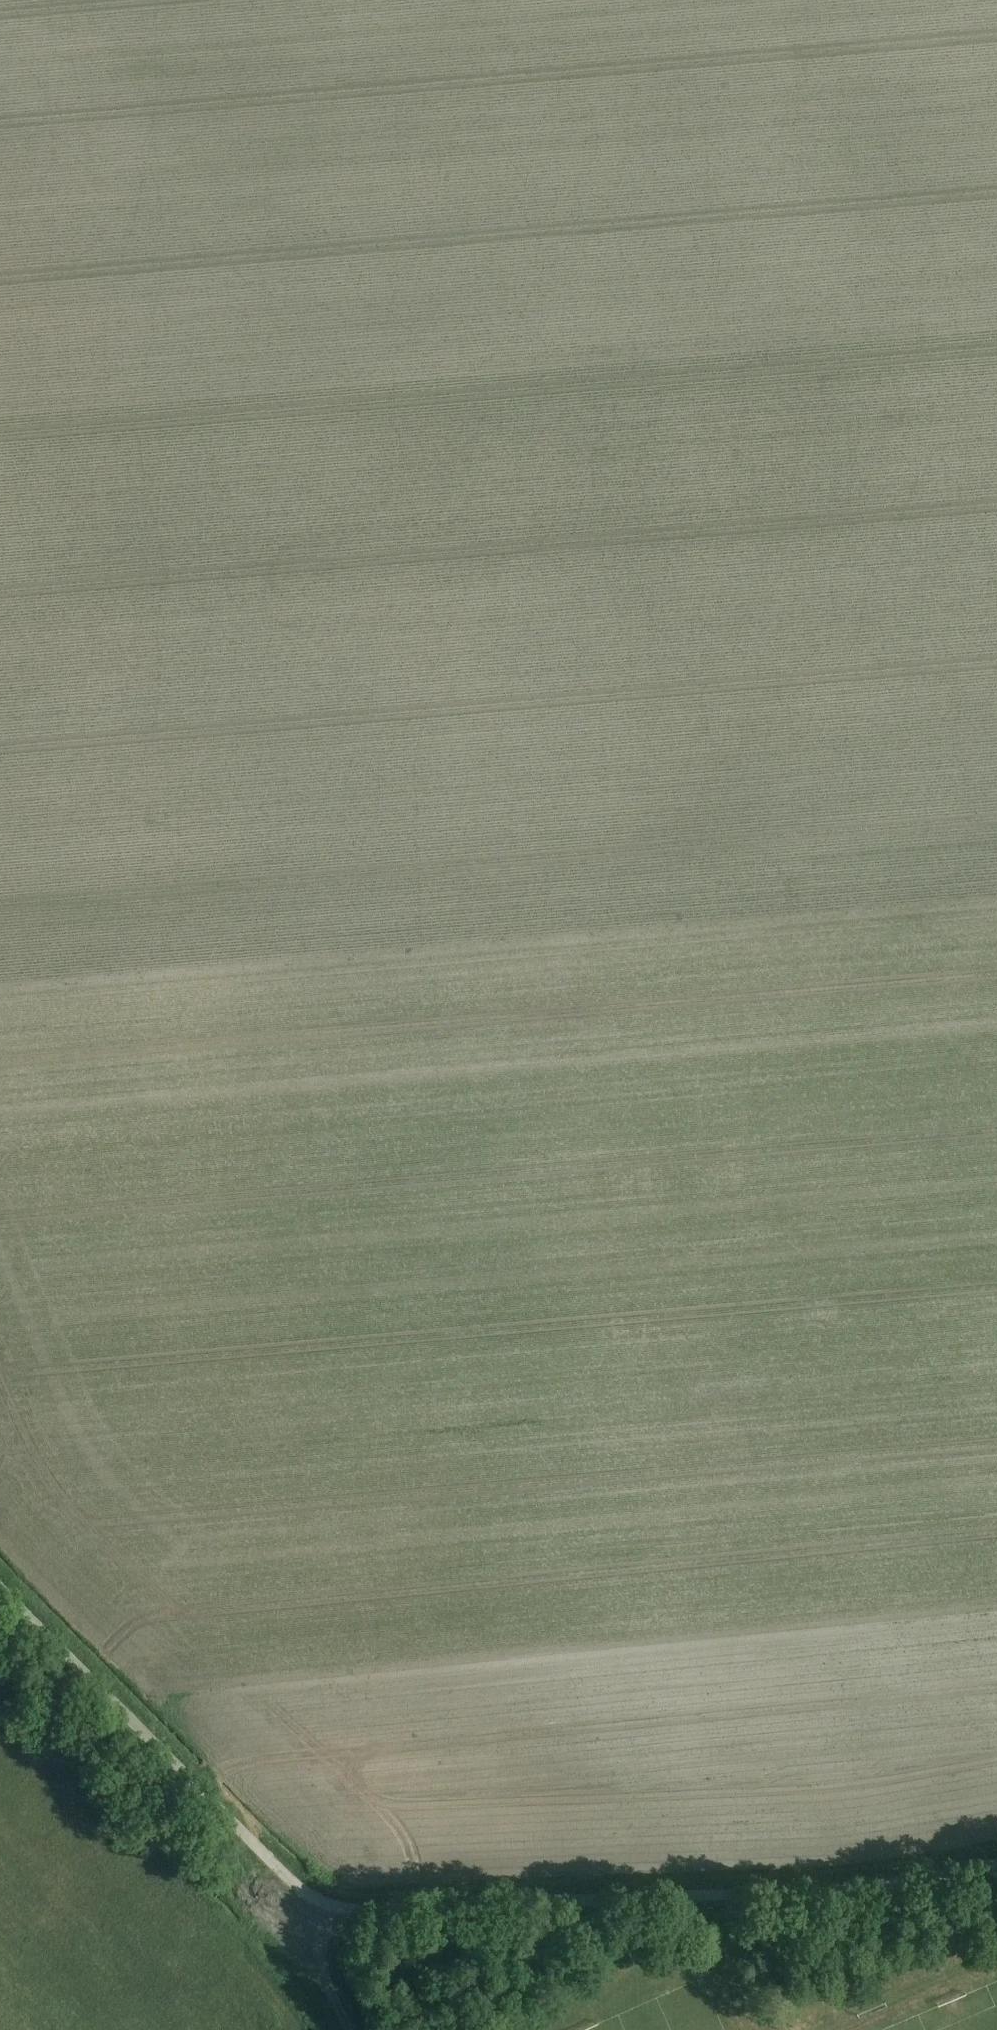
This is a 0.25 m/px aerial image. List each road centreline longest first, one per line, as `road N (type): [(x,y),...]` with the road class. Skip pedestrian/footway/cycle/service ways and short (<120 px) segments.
road 1 (track): [(996,1869),(796,1902),(337,1909)]
road 2 (track): [(337,1909),(310,1899),(0,1587)]
road 3 (track): [(353,2029),(322,1969),(337,1909)]

